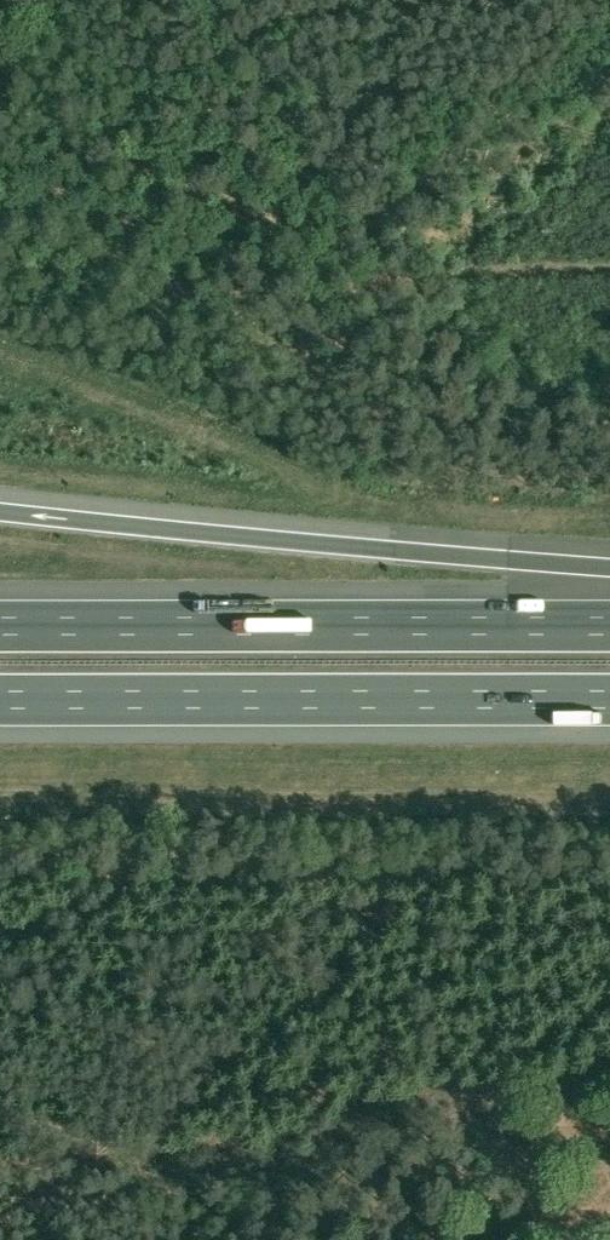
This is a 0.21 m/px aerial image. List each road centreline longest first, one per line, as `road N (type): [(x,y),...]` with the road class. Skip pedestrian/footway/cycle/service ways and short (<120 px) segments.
road 1 (motorway): [(609,569),(0,512)]
road 2 (motorway): [(609,616),(0,619)]
road 3 (motorway): [(0,699),(609,698)]

